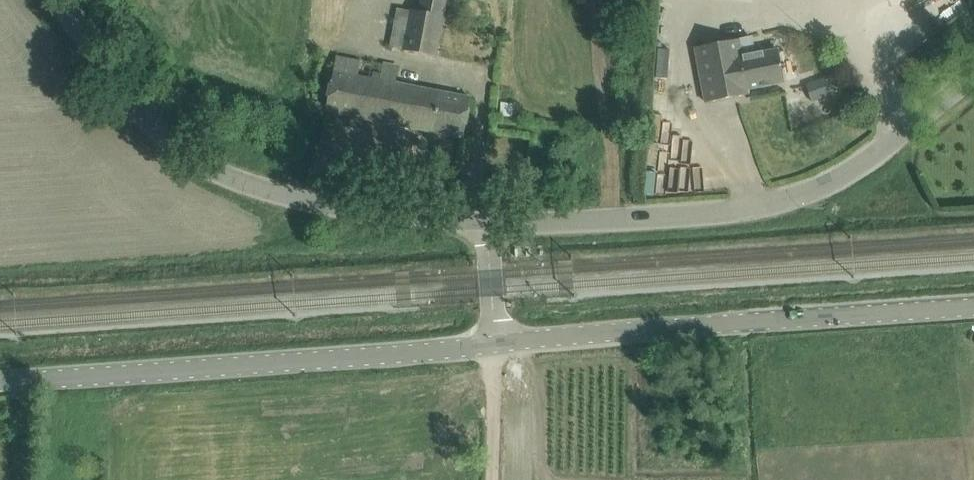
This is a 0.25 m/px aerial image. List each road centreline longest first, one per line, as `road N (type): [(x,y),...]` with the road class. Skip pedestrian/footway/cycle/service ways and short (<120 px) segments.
road 1 (tertiary): [(973,75),(854,166),(789,199),(707,213),(486,221)]
road 2 (unclassified): [(486,221),(375,211),(219,171),(164,134),(59,0)]
road 3 (secondary): [(496,342),(0,382)]
road 4 (secondary): [(973,305),(496,342)]
road 5 (track): [(491,479),(496,342)]
road 6 (tertiary): [(496,342),(486,221)]

